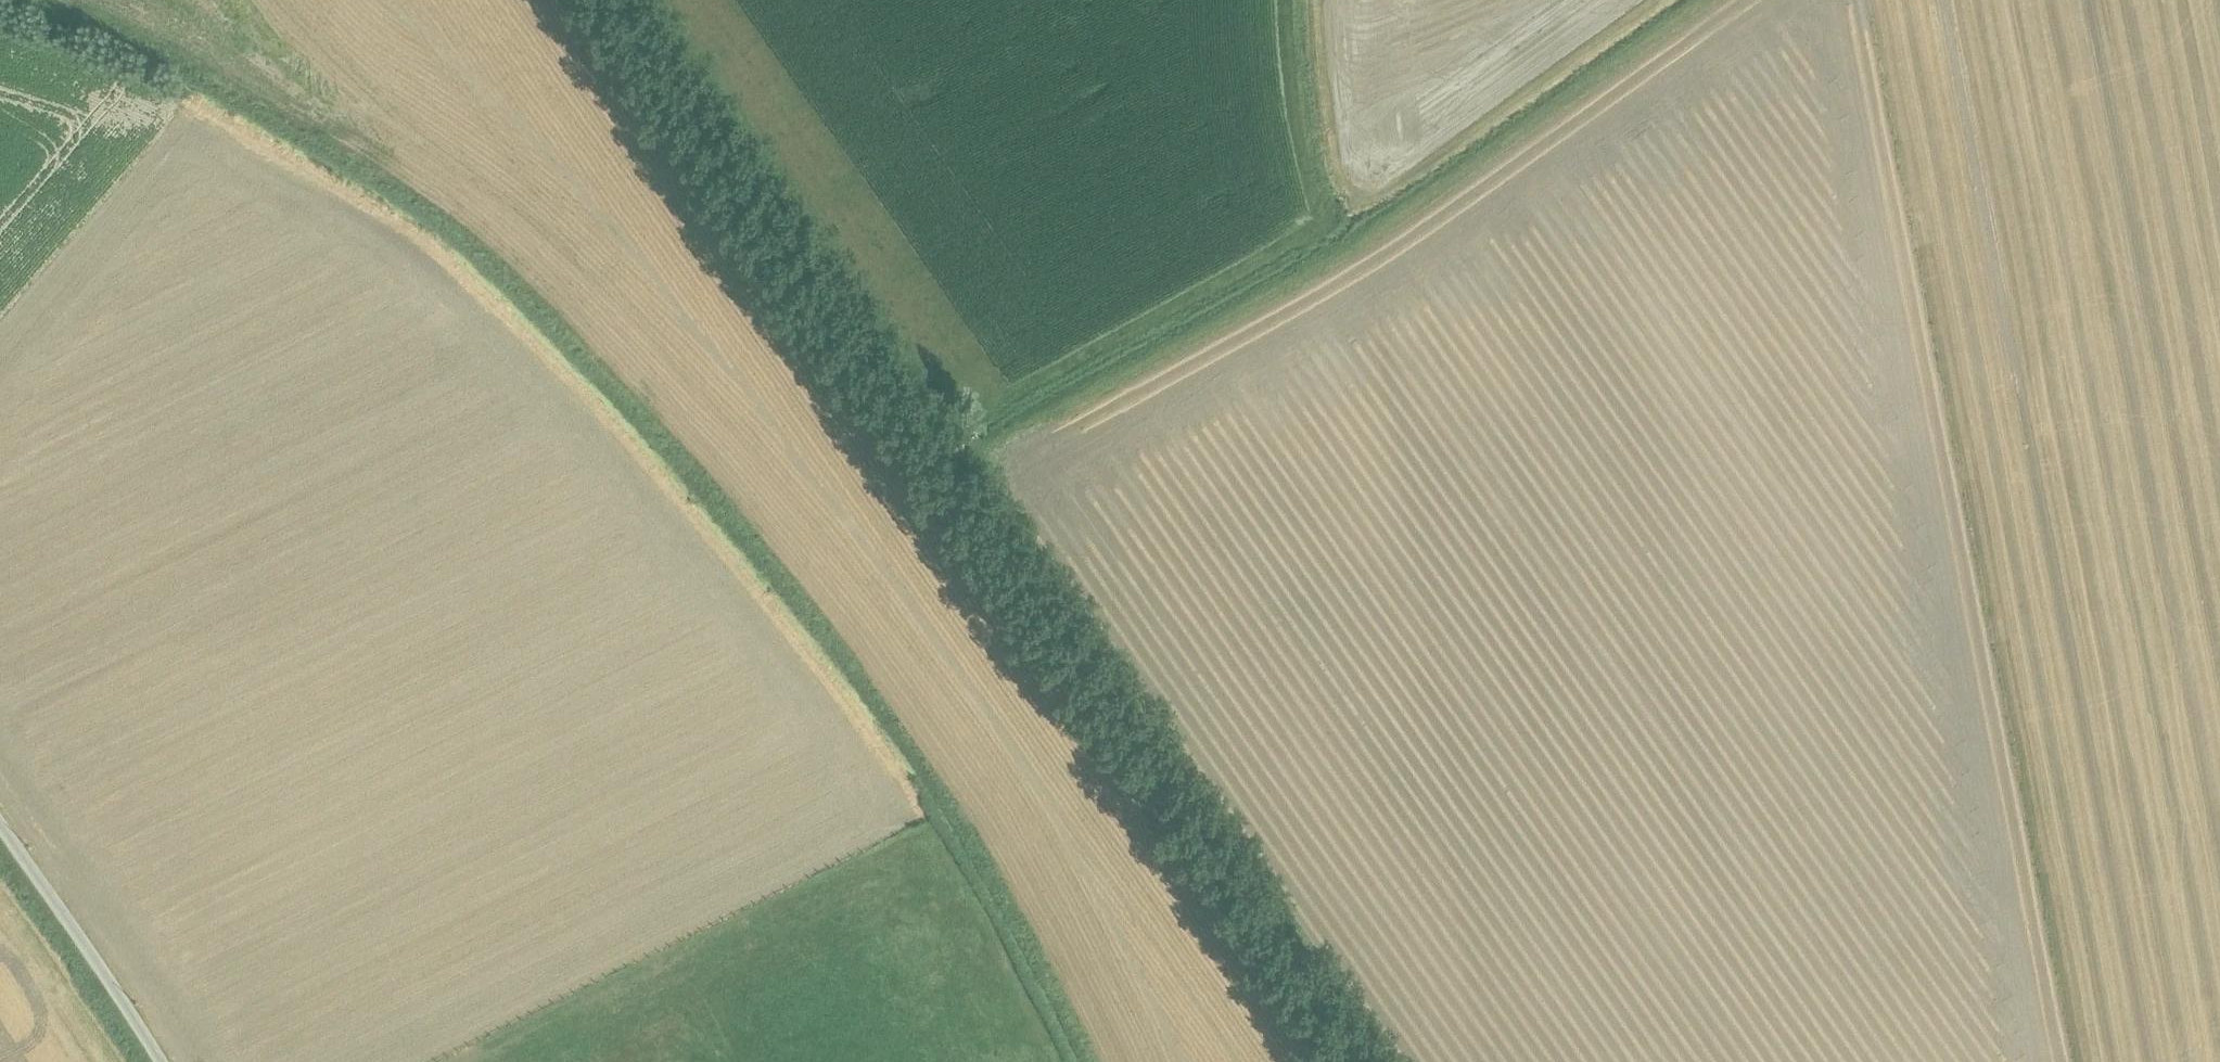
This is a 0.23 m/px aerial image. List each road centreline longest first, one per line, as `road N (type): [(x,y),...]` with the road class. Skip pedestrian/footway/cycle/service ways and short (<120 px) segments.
road 1 (track): [(620,0),(1366,1061)]
road 2 (unclassified): [(163,1061),(0,823)]

